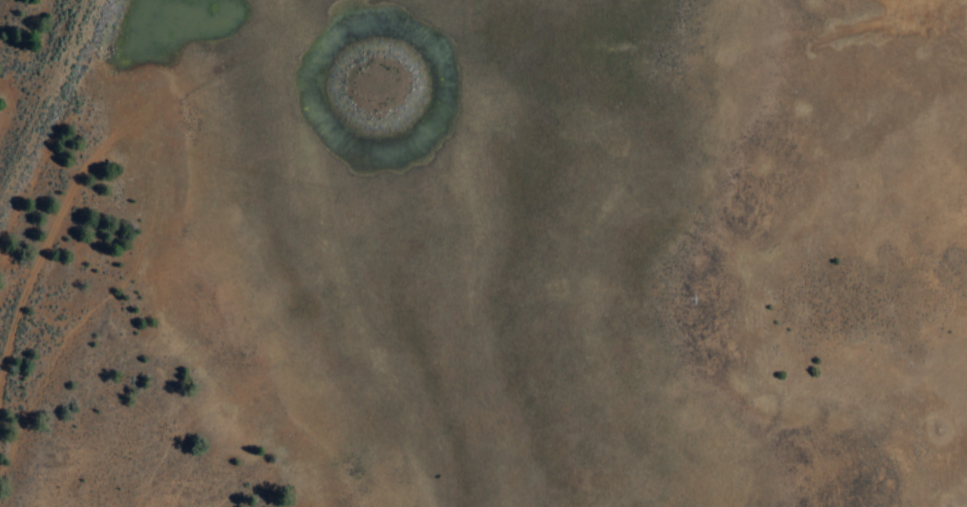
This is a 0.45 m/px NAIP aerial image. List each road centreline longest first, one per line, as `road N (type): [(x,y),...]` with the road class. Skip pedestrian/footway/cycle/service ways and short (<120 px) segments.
road 1 (track): [(84,173),(0,312)]

